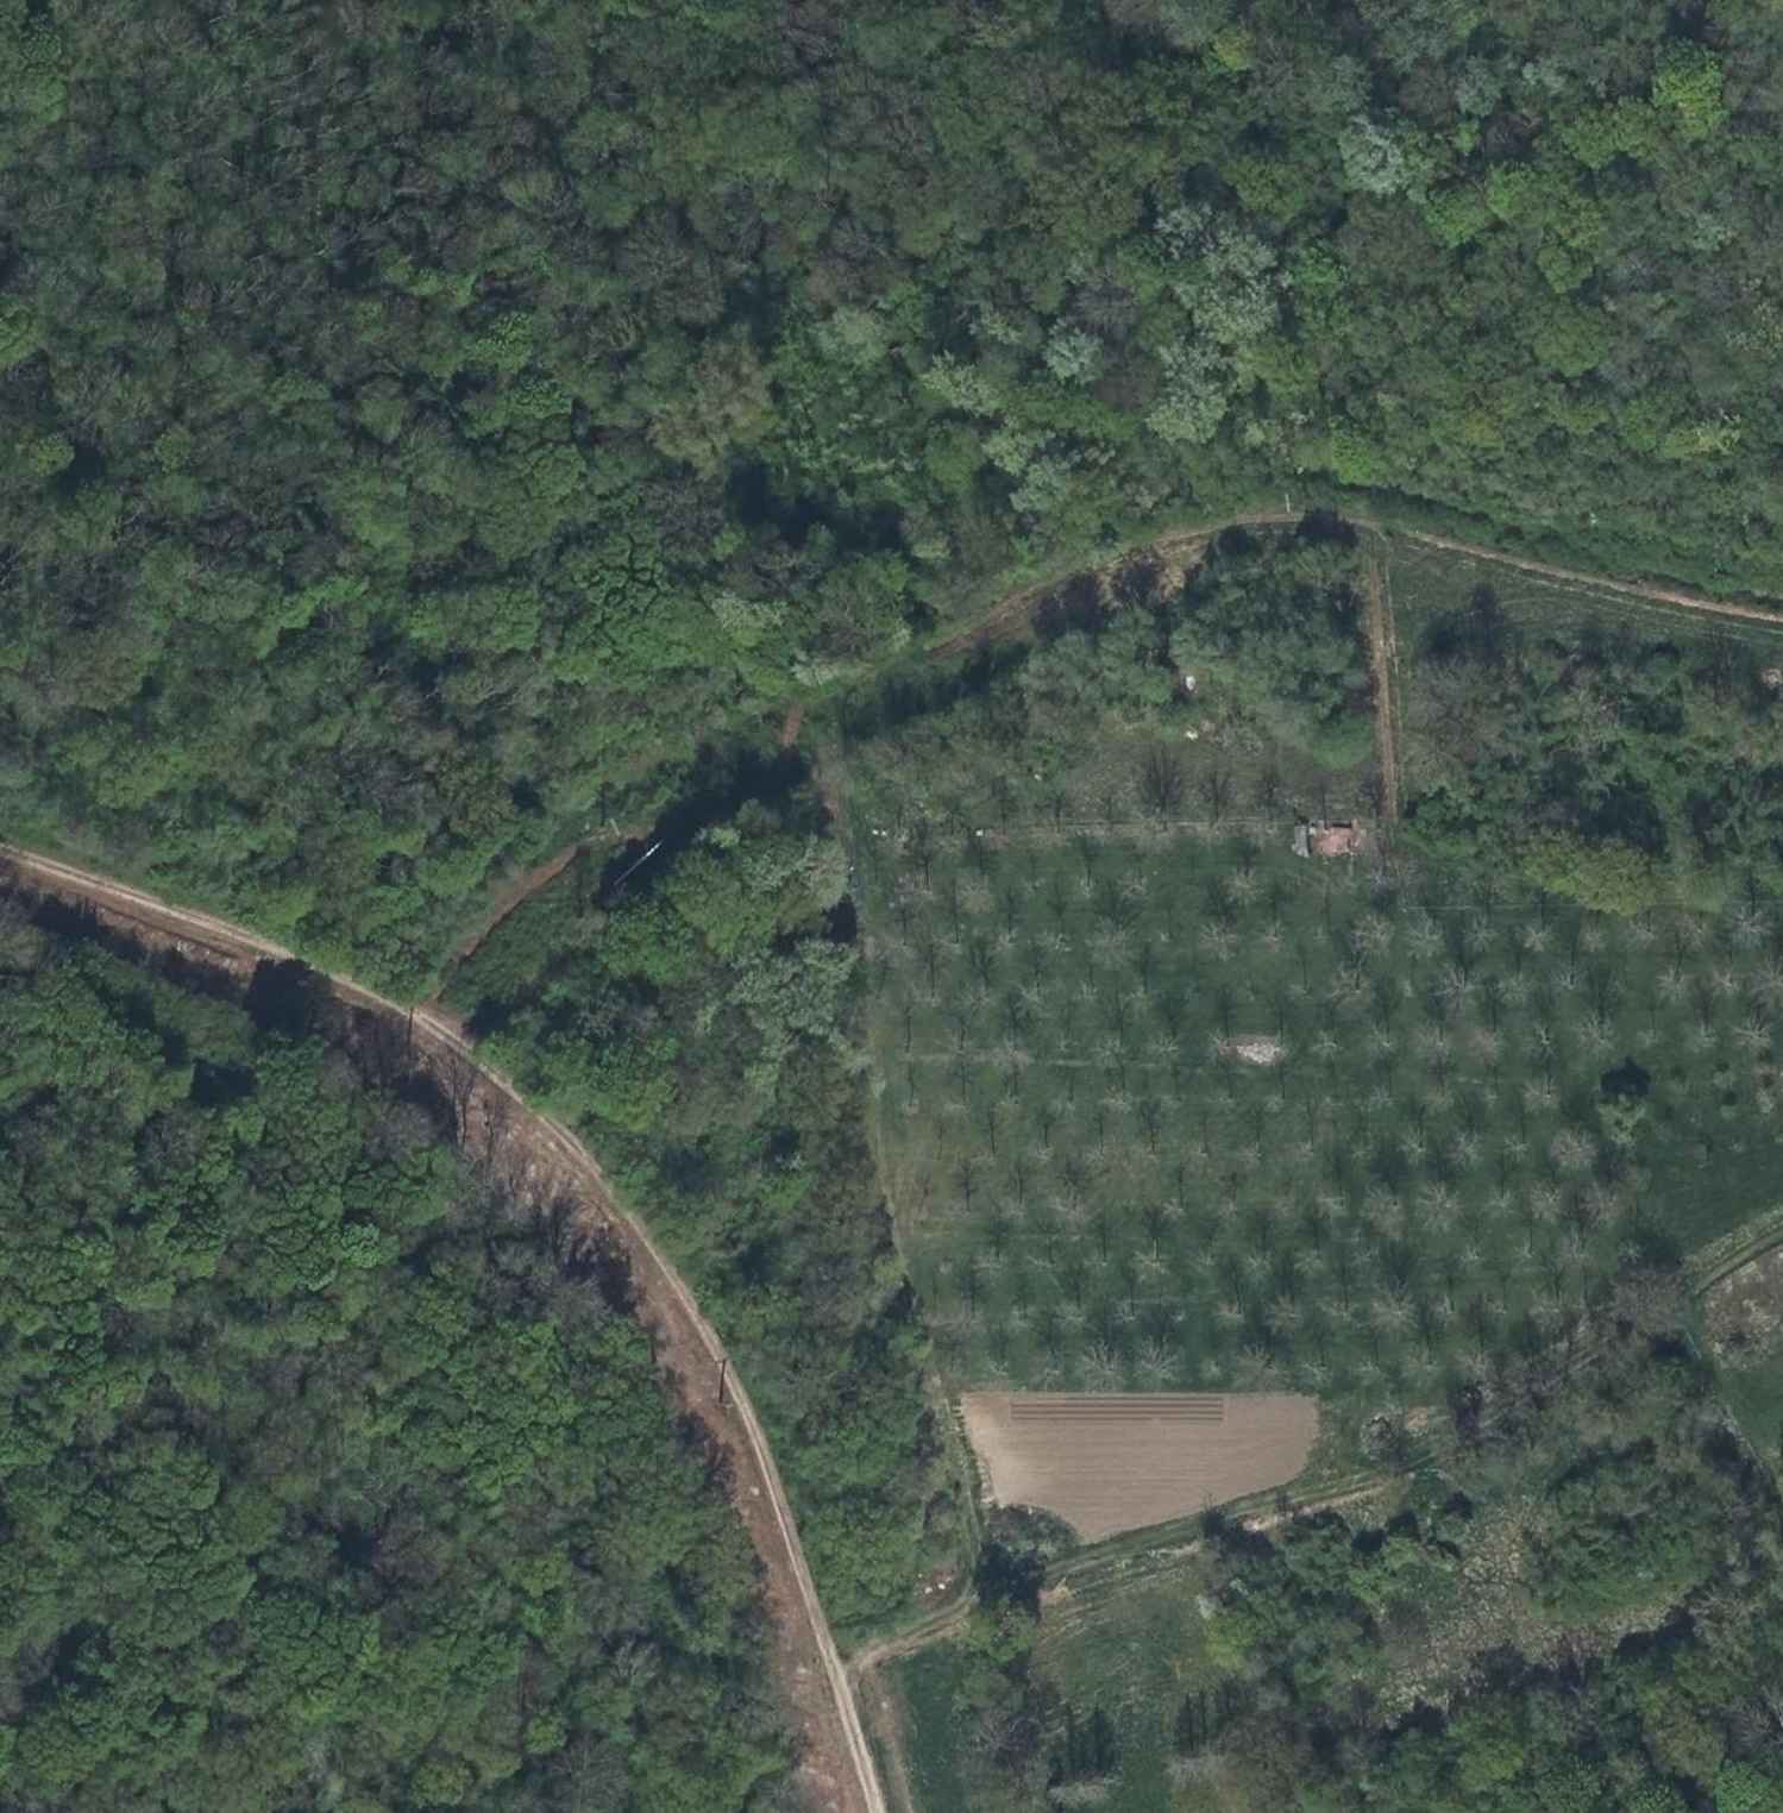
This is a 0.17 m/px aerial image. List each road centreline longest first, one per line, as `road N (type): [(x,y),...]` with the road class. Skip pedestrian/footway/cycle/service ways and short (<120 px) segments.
road 1 (track): [(0,850),(132,918),(437,1043),(565,1128),(739,1471),(808,1565),(872,1812)]
road 2 (track): [(1782,599),(1525,542)]

